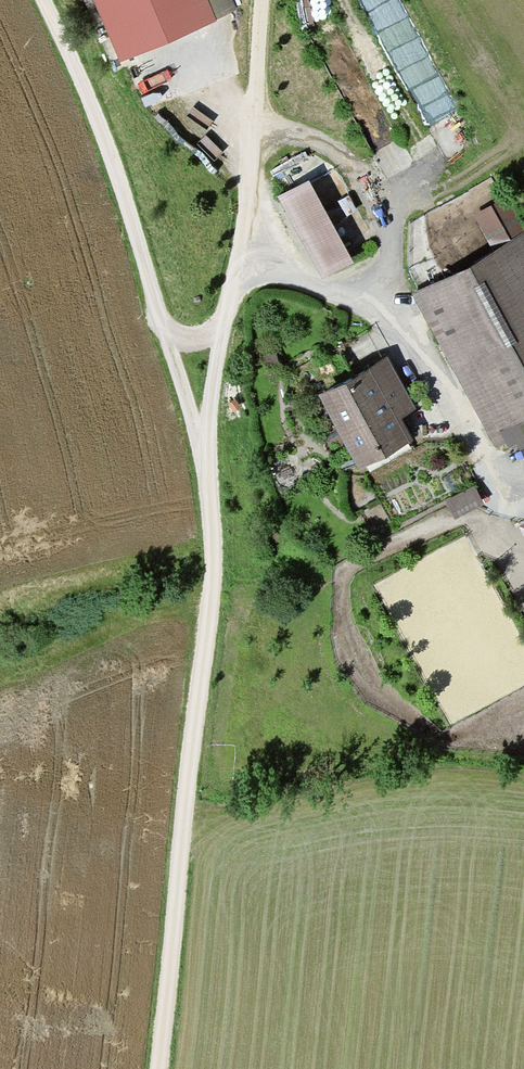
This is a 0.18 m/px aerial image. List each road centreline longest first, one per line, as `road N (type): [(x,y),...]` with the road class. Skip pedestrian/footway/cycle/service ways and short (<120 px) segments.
road 1 (residential): [(155,1068),(211,580),(204,443)]
road 2 (track): [(46,0),(204,443)]
road 3 (track): [(210,593),(0,667)]

